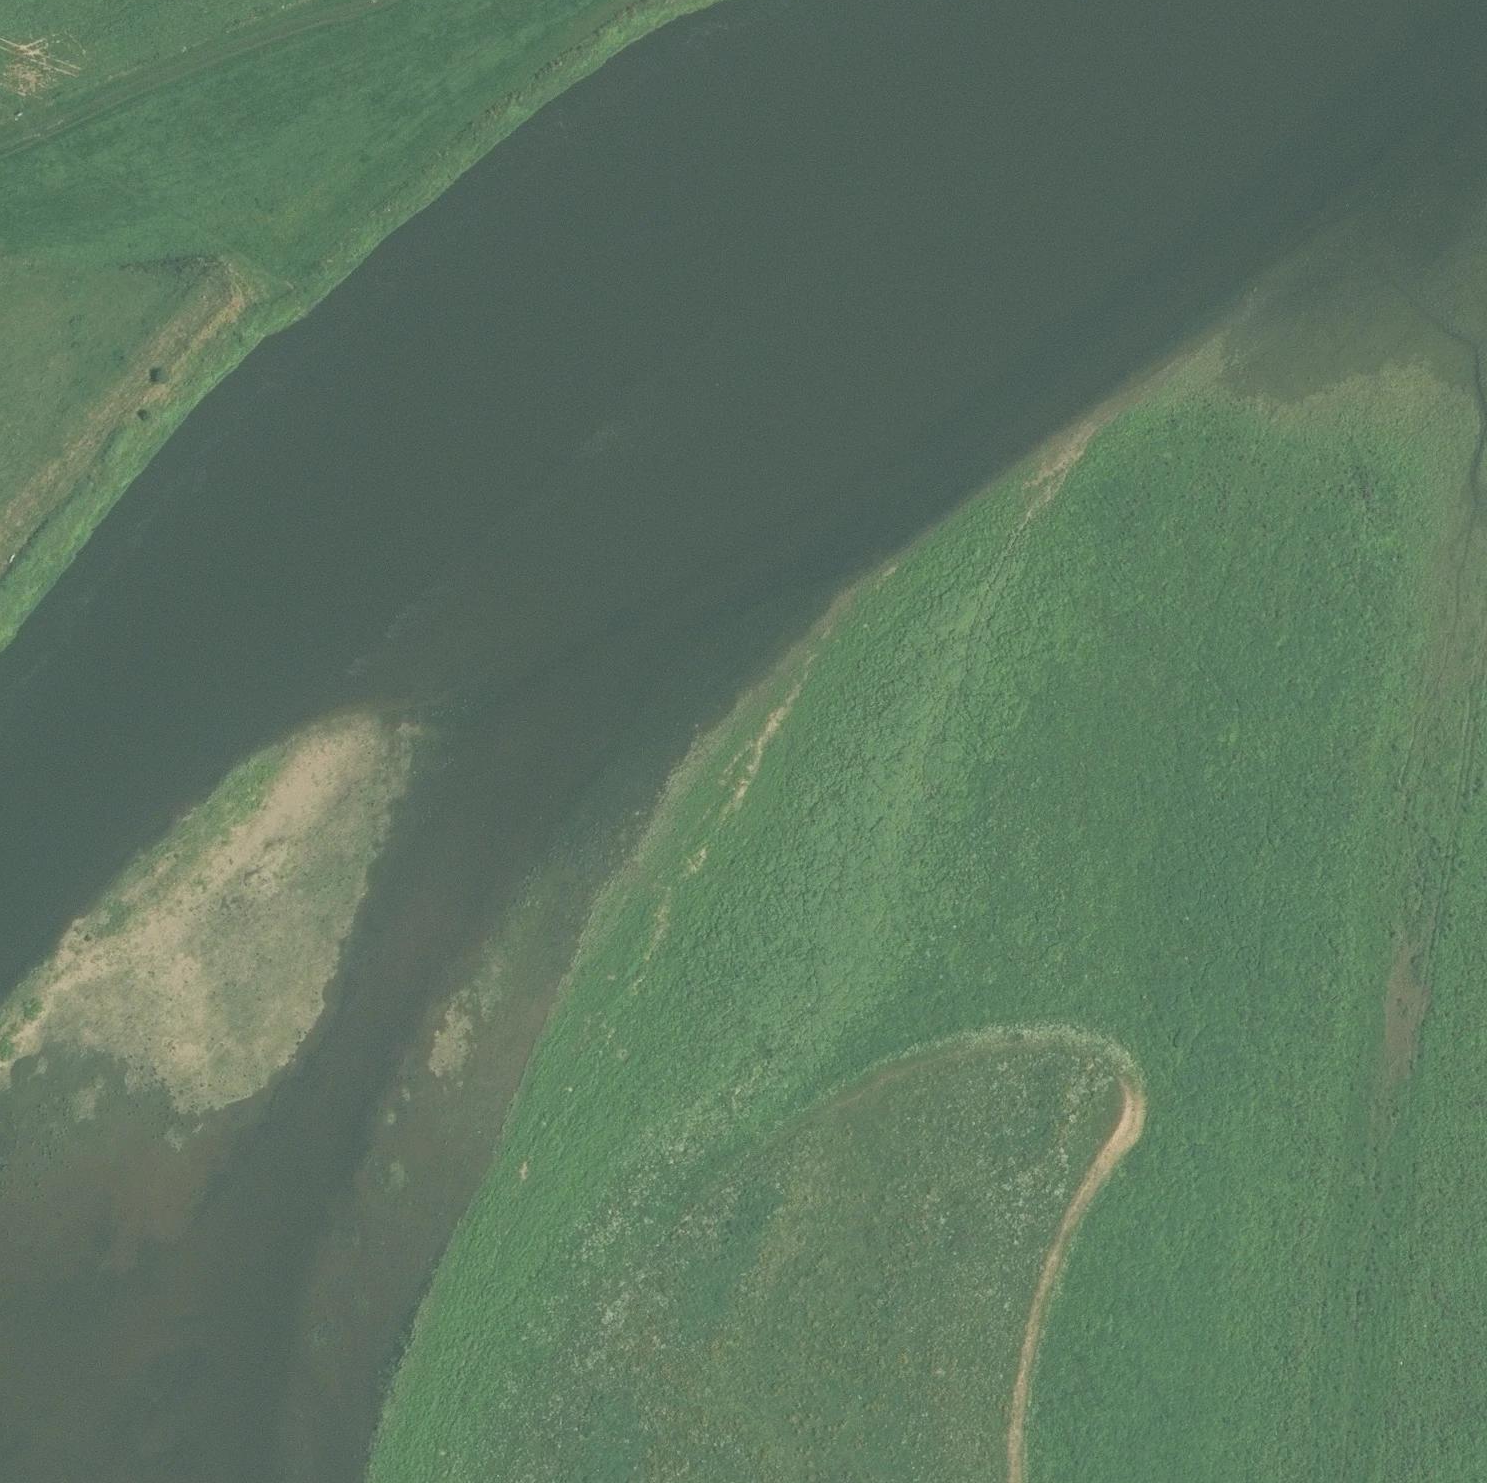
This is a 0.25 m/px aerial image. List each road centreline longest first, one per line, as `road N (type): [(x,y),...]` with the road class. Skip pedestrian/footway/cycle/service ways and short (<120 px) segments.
road 1 (track): [(0,150),(386,0)]

